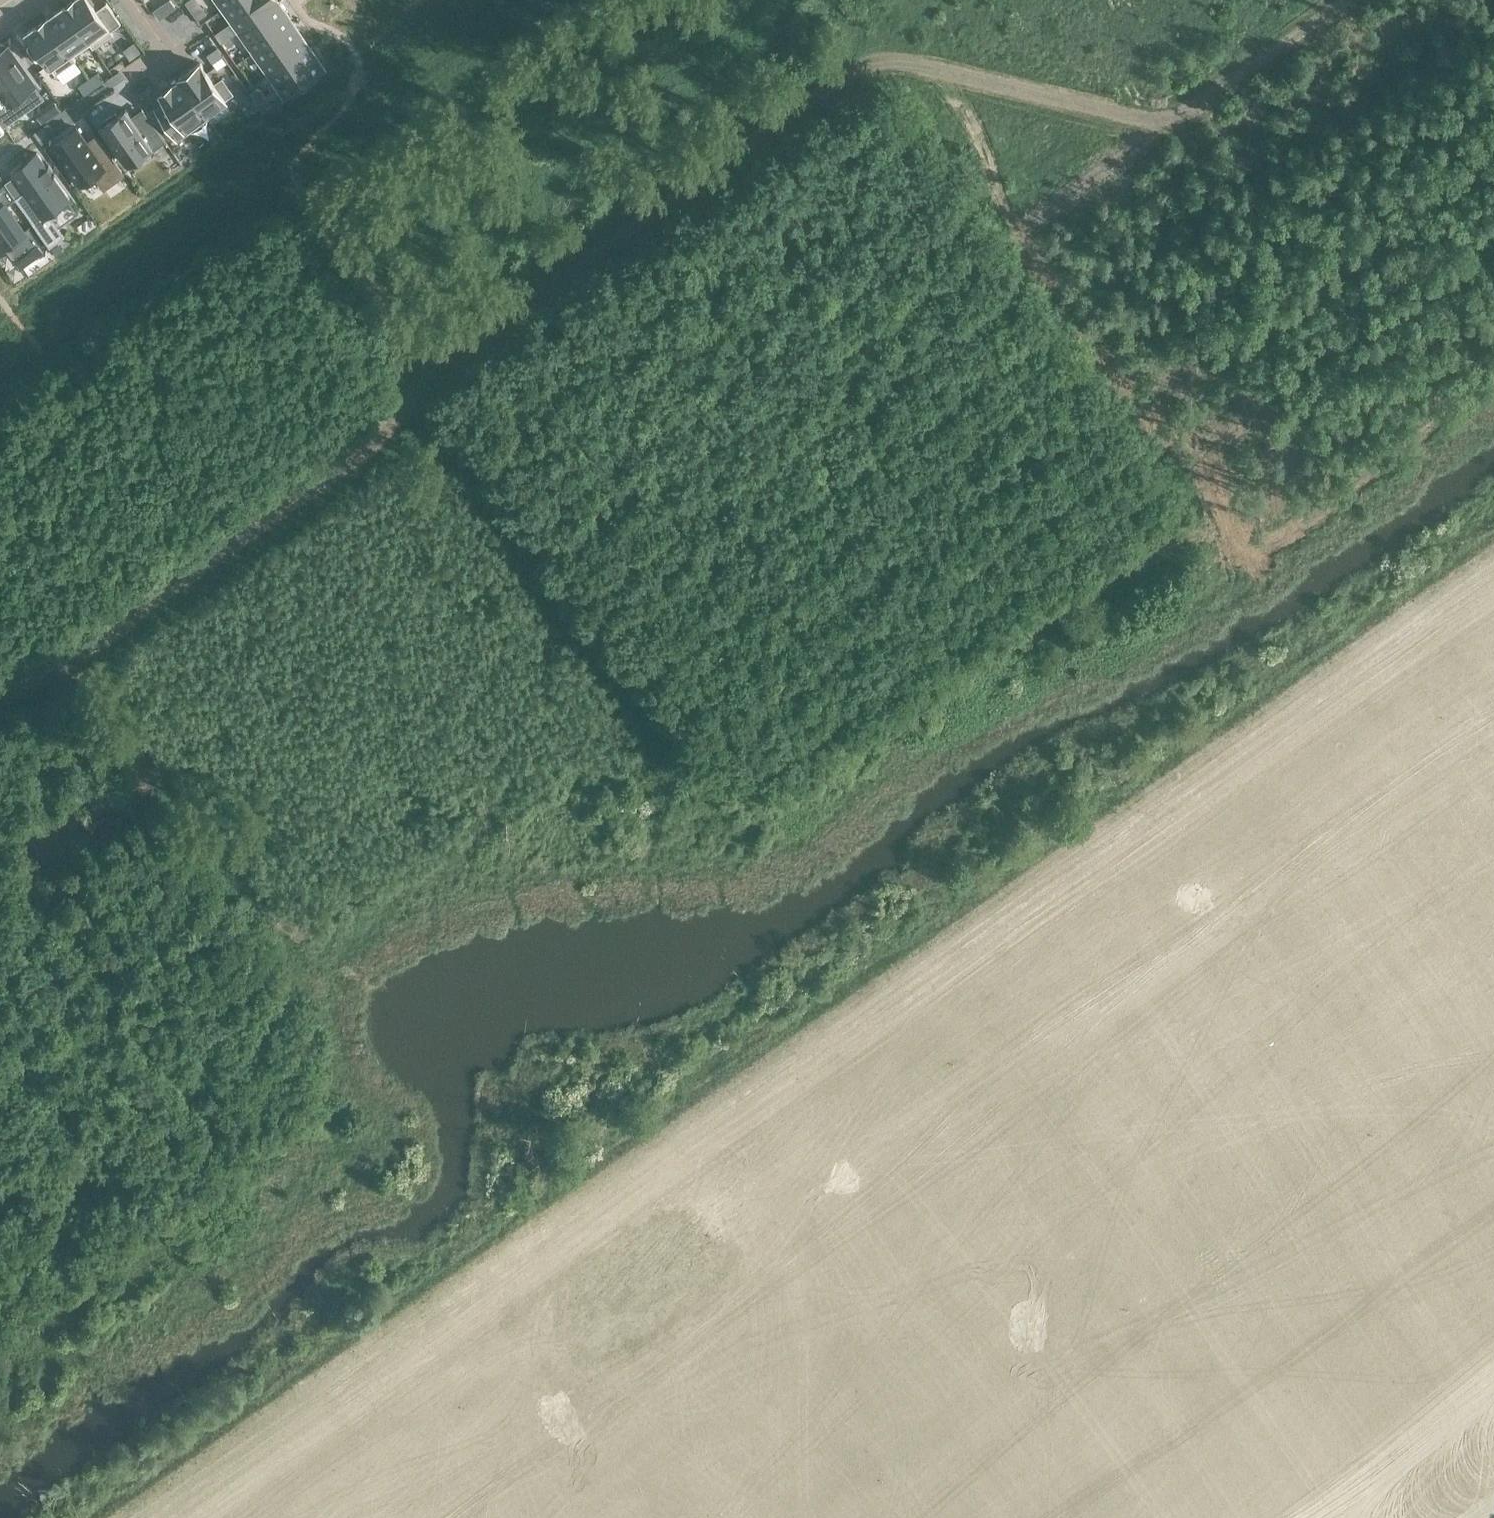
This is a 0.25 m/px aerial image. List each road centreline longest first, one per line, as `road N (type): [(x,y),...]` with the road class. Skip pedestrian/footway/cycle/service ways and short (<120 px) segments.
road 1 (track): [(1354,0),(1177,124),(873,59),(431,371),(386,434),(0,692)]
road 2 (track): [(431,371),(302,180)]

